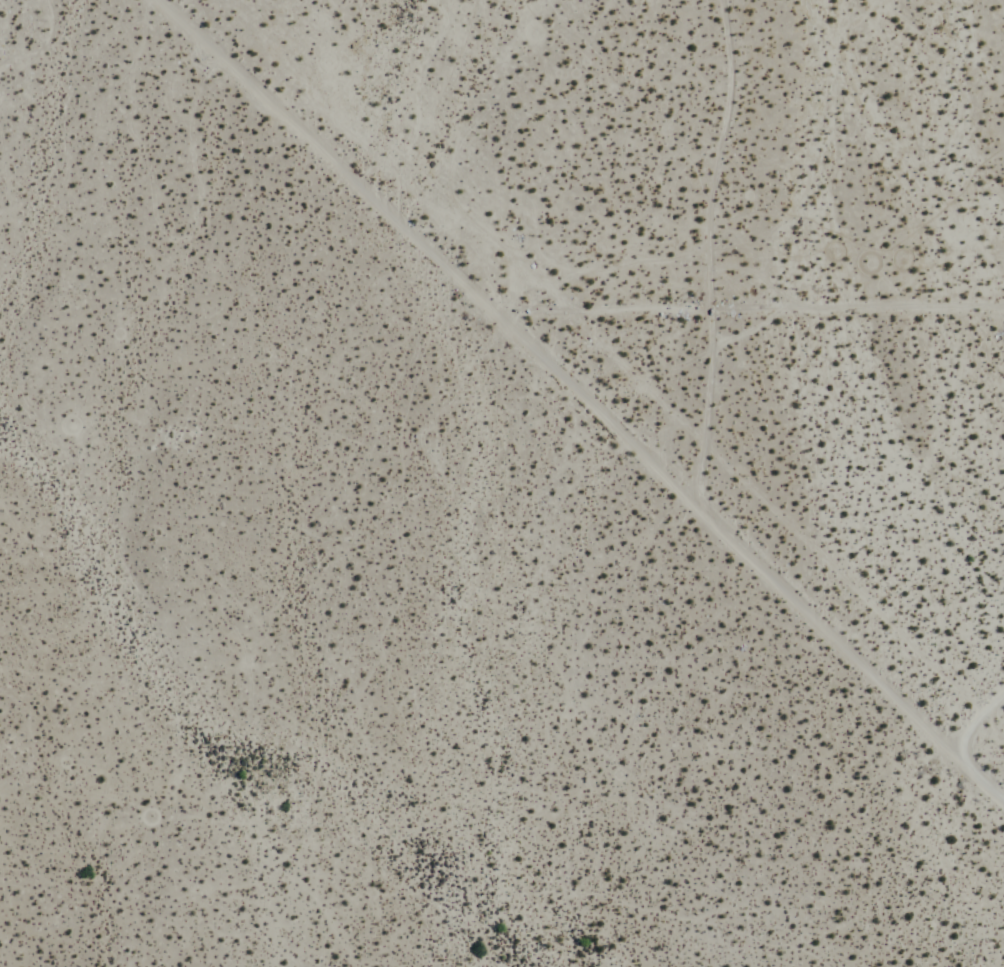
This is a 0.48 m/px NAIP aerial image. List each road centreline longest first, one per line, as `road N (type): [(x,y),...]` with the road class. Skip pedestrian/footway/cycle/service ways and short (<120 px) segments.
road 1 (track): [(168,0),(1003,801)]
road 2 (residential): [(491,311),(1003,302)]

